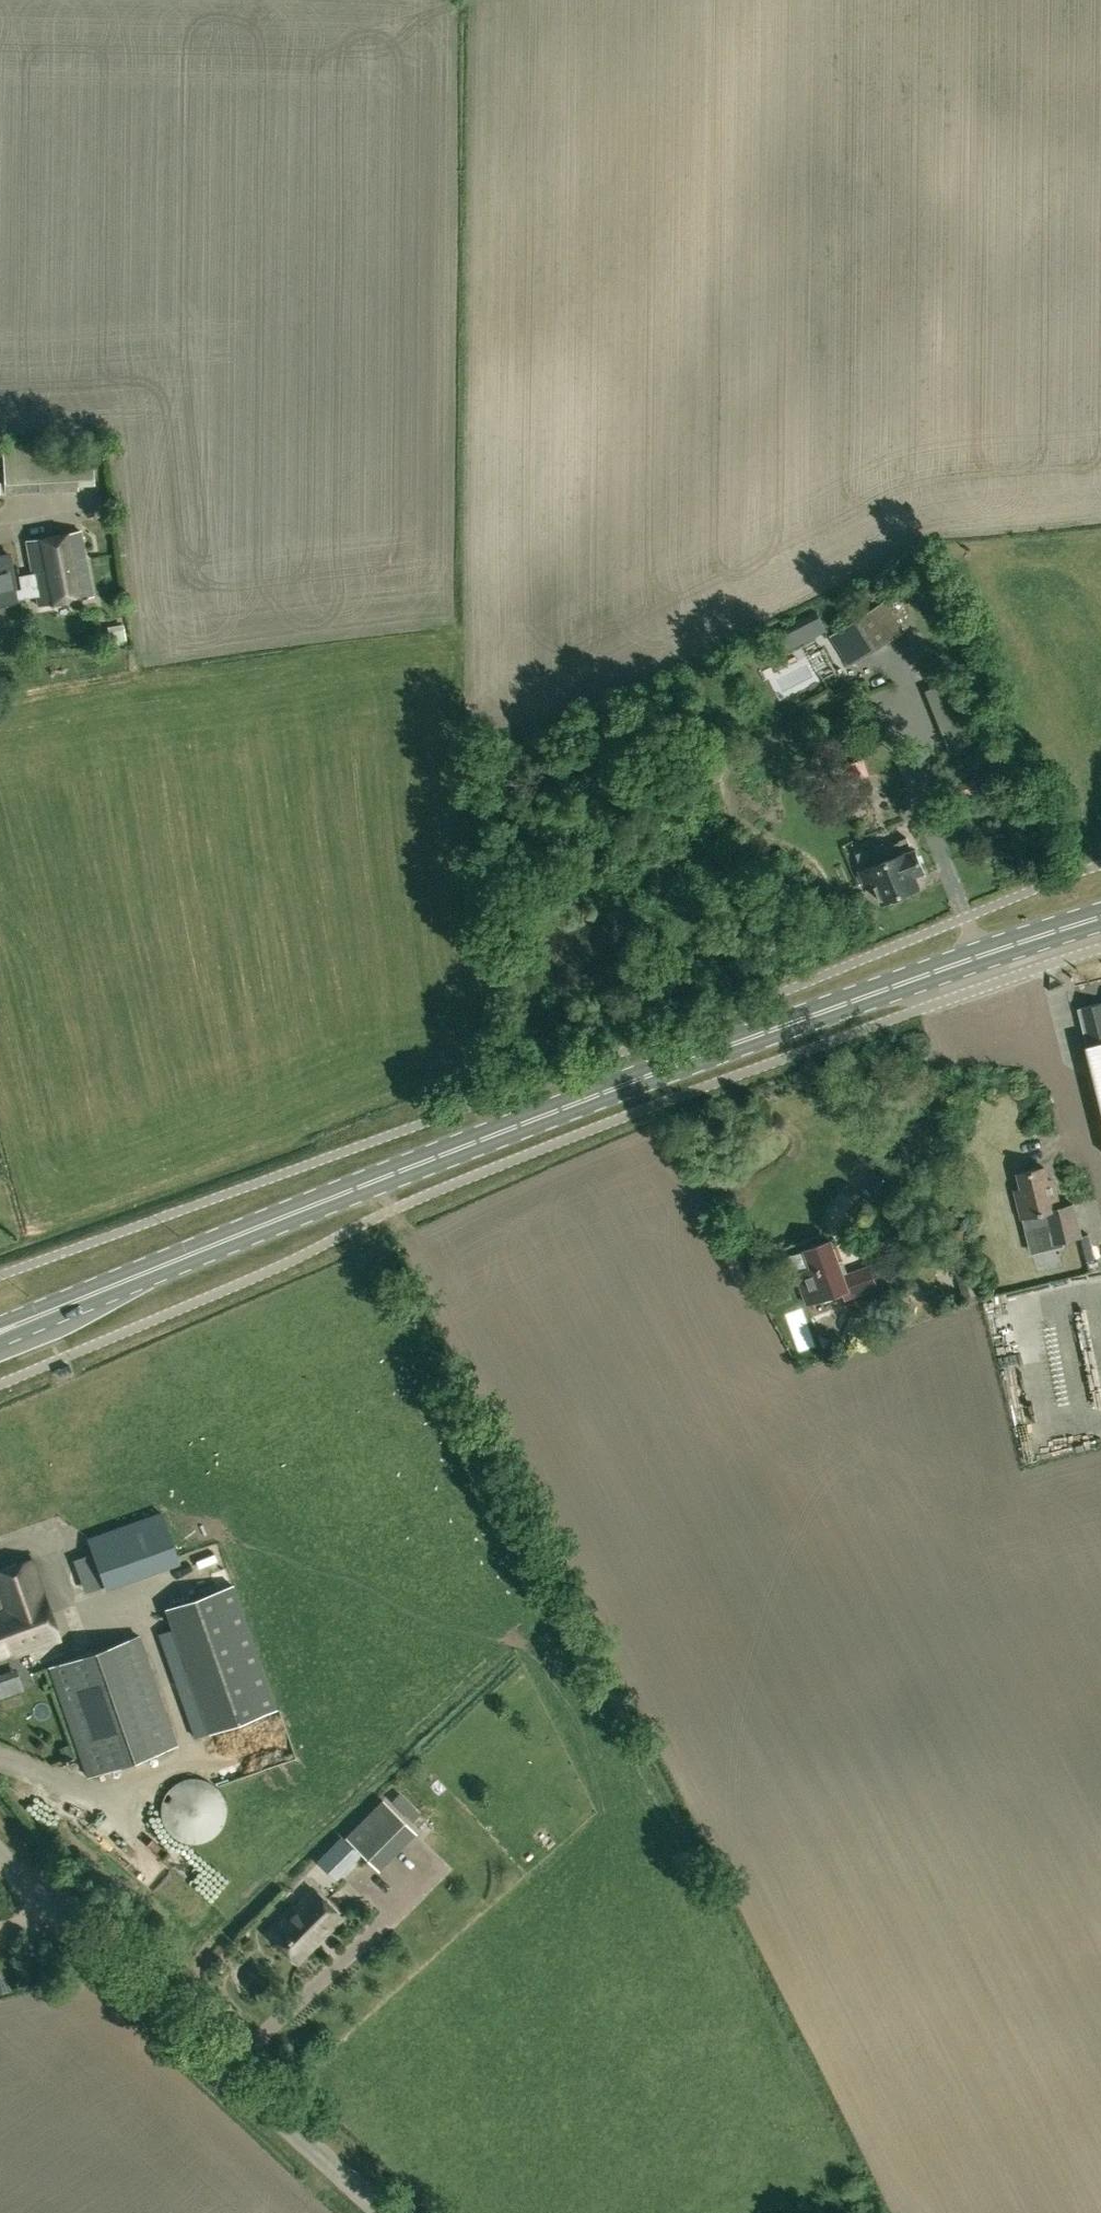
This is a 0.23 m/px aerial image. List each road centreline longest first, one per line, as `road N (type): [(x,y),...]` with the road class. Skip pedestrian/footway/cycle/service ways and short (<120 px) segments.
road 1 (primary): [(0,1332),(744,1039),(1100,919)]
road 2 (tertiary): [(383,2212),(199,2049),(0,1854)]

